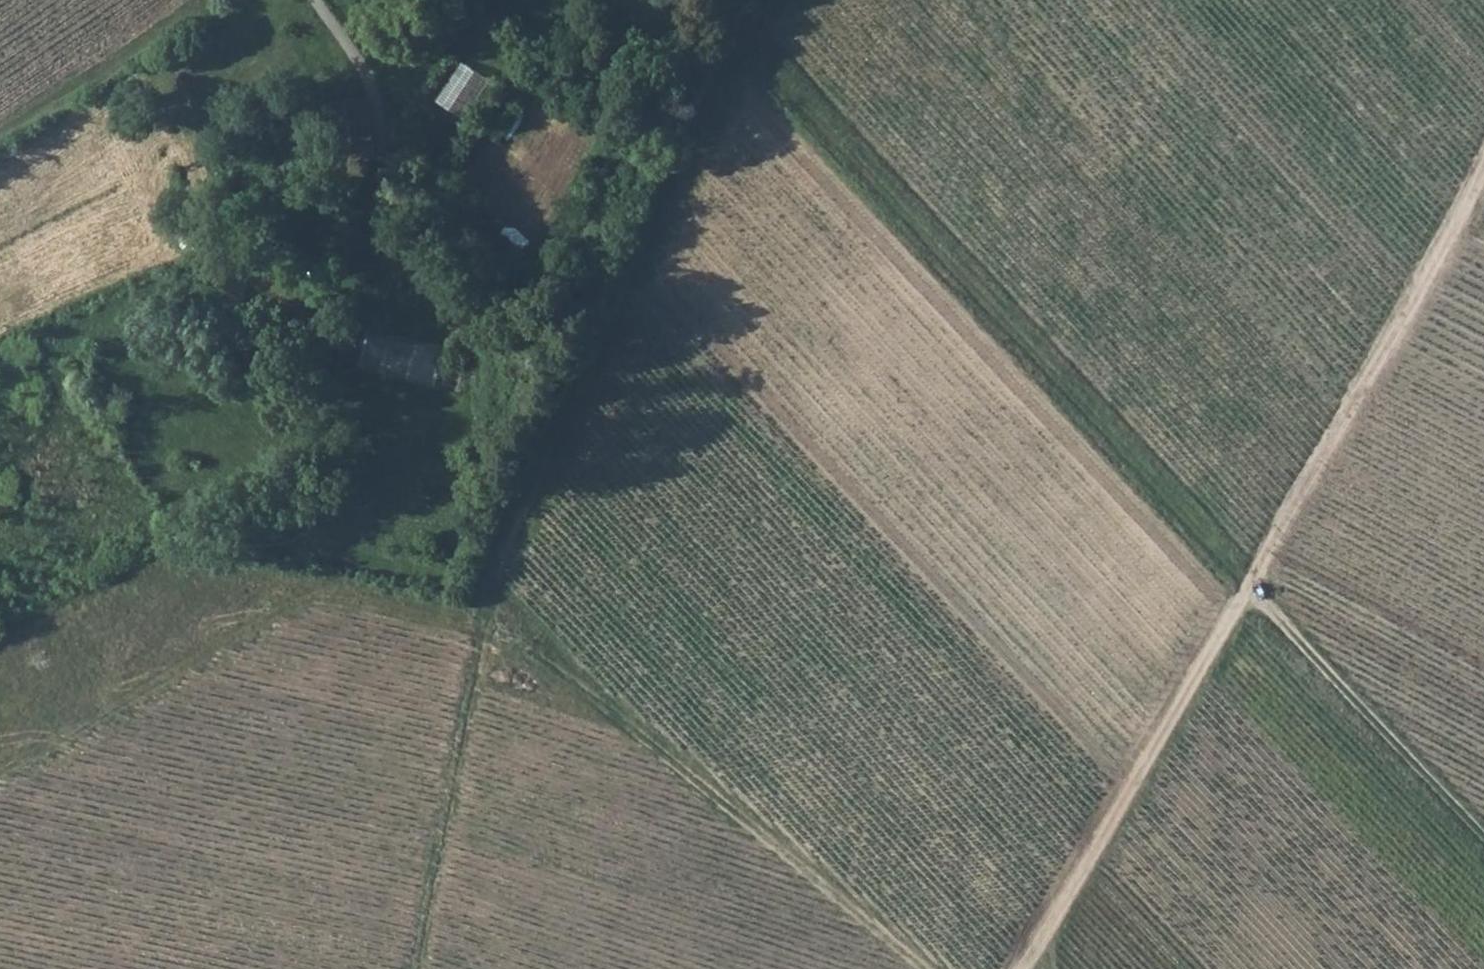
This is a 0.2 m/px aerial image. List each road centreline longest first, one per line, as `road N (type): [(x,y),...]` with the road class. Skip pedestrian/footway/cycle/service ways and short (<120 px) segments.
road 1 (track): [(1014,968),(1483,192)]
road 2 (track): [(1249,586),(1483,838)]

